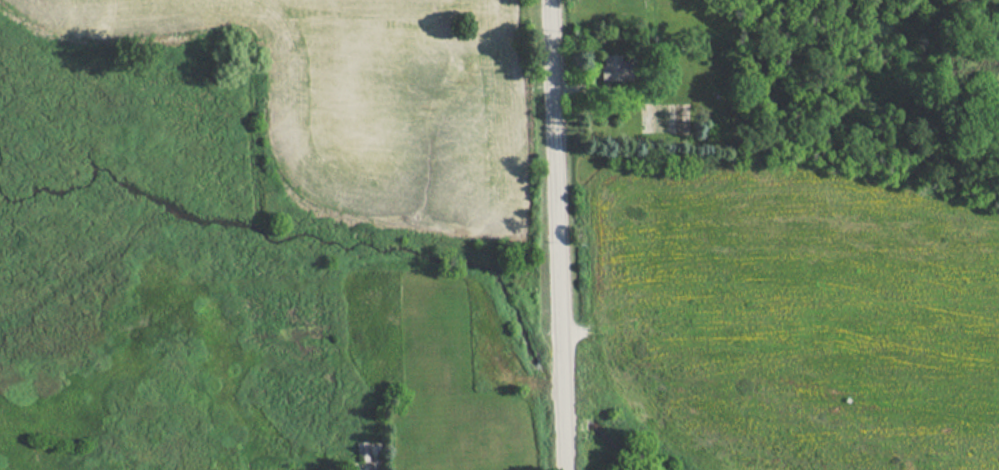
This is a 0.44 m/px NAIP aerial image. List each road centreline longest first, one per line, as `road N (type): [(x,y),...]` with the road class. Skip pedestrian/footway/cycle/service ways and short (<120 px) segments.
road 1 (residential): [(566,469),(546,0)]

